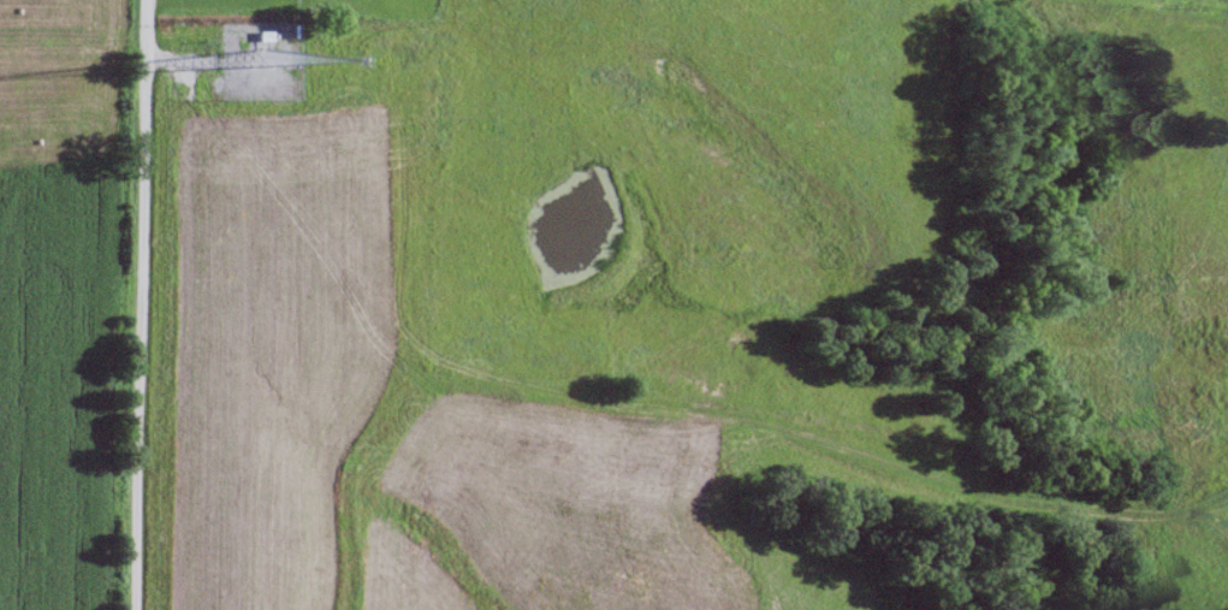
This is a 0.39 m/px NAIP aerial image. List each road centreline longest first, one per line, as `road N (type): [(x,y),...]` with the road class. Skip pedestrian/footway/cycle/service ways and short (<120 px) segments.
road 1 (track): [(1227,536),(1105,503),(925,498),(731,425),(434,384),(420,372),(409,331),(416,146),(384,106),(363,102)]
road 2 (track): [(143,40),(227,19),(463,28),(566,117),(648,172),(686,242),(688,271)]
road 3 (residential): [(135,609),(144,0)]

